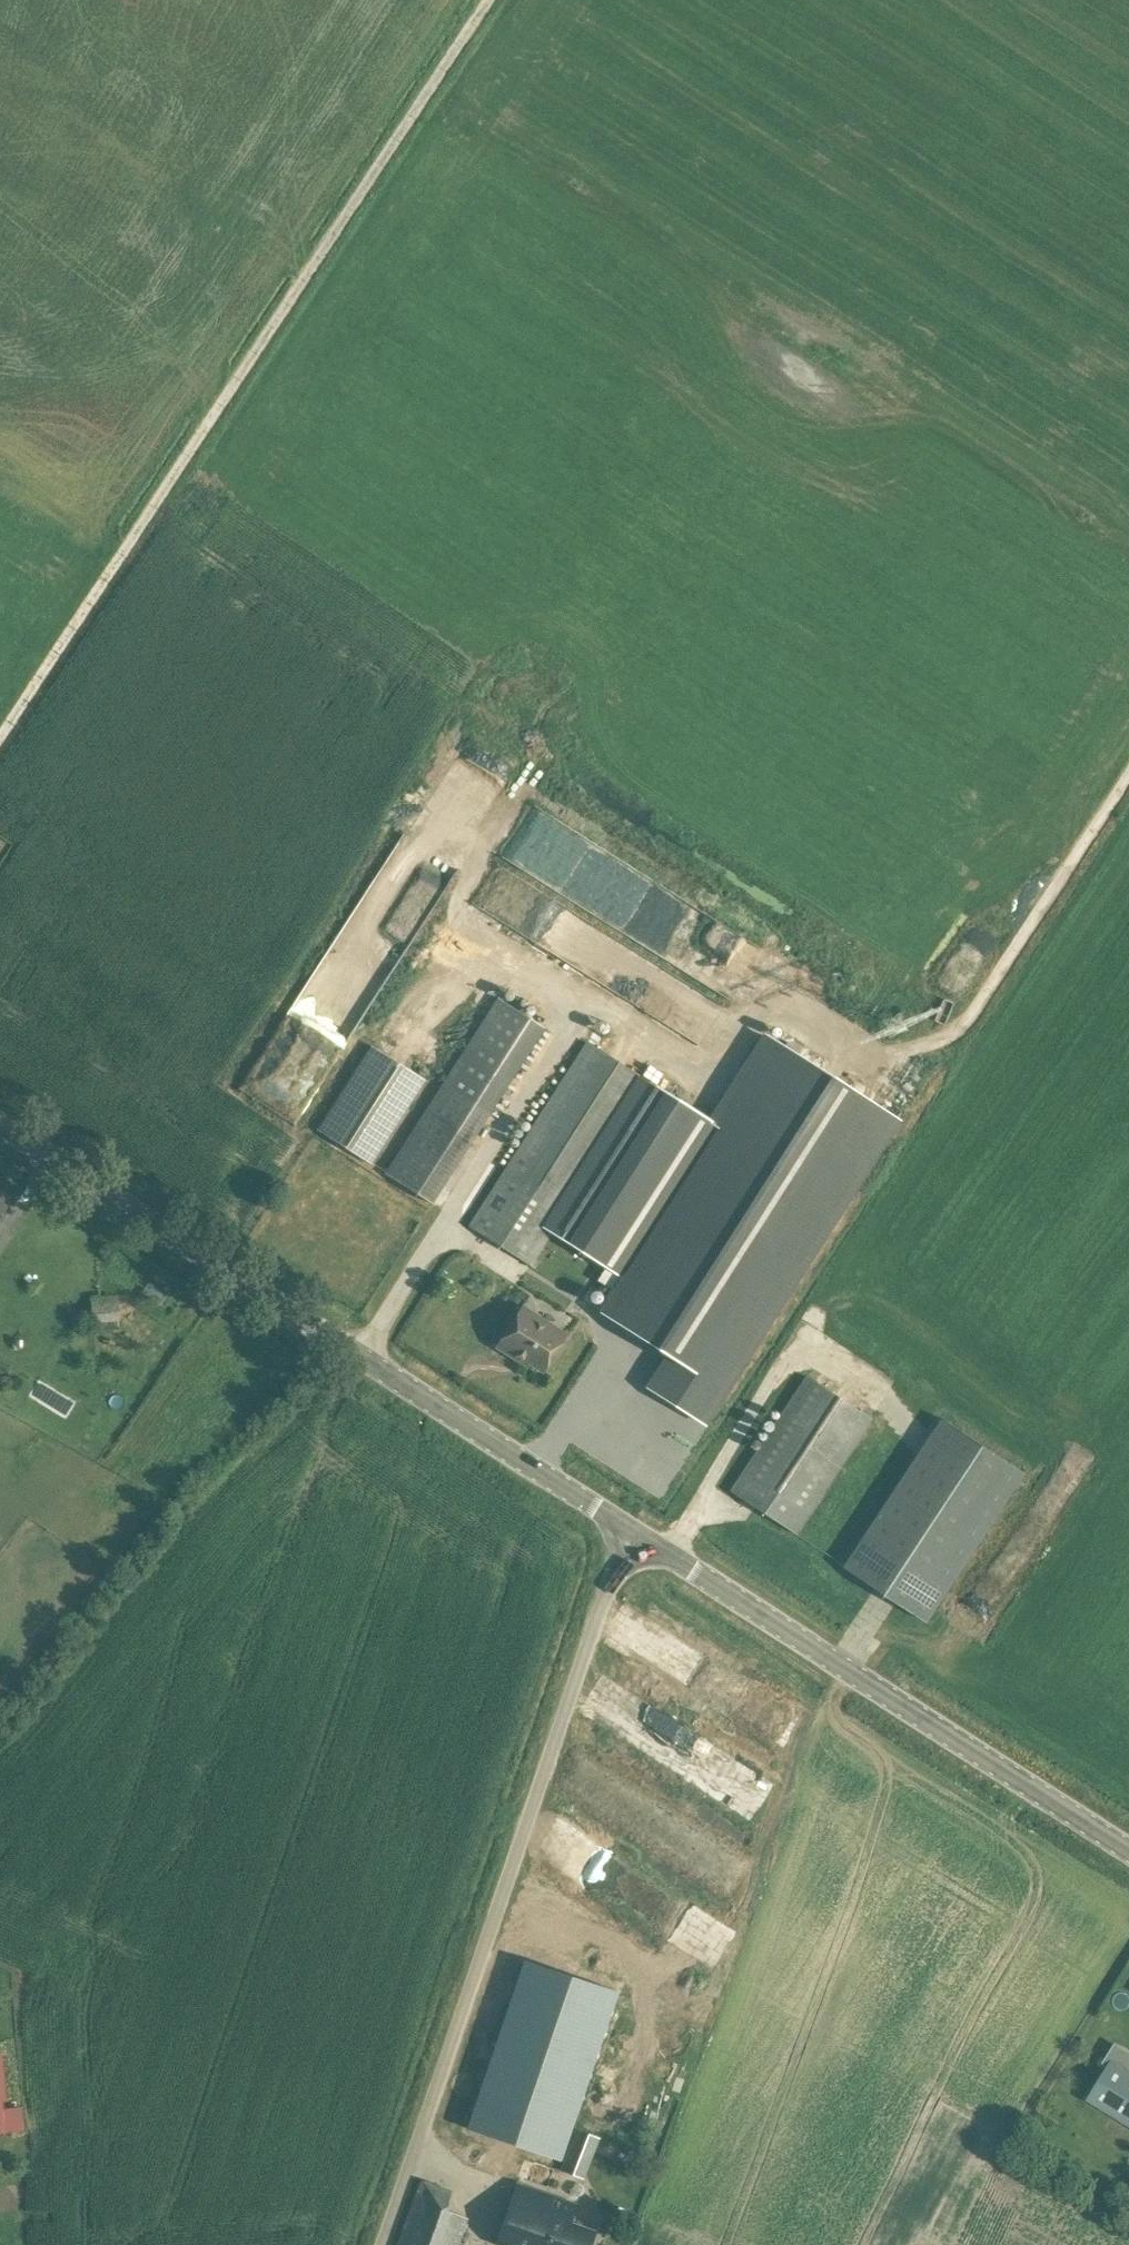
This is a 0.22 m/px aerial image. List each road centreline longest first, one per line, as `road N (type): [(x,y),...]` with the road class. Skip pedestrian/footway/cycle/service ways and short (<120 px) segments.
road 1 (track): [(491,0),(0,733)]
road 2 (unclassified): [(379,2244),(626,1521)]
road 3 (tertiary): [(626,1521),(0,1122)]
road 4 (tertiary): [(1128,1845),(626,1521)]
road 5 (track): [(935,1045),(964,1032),(1128,778)]

